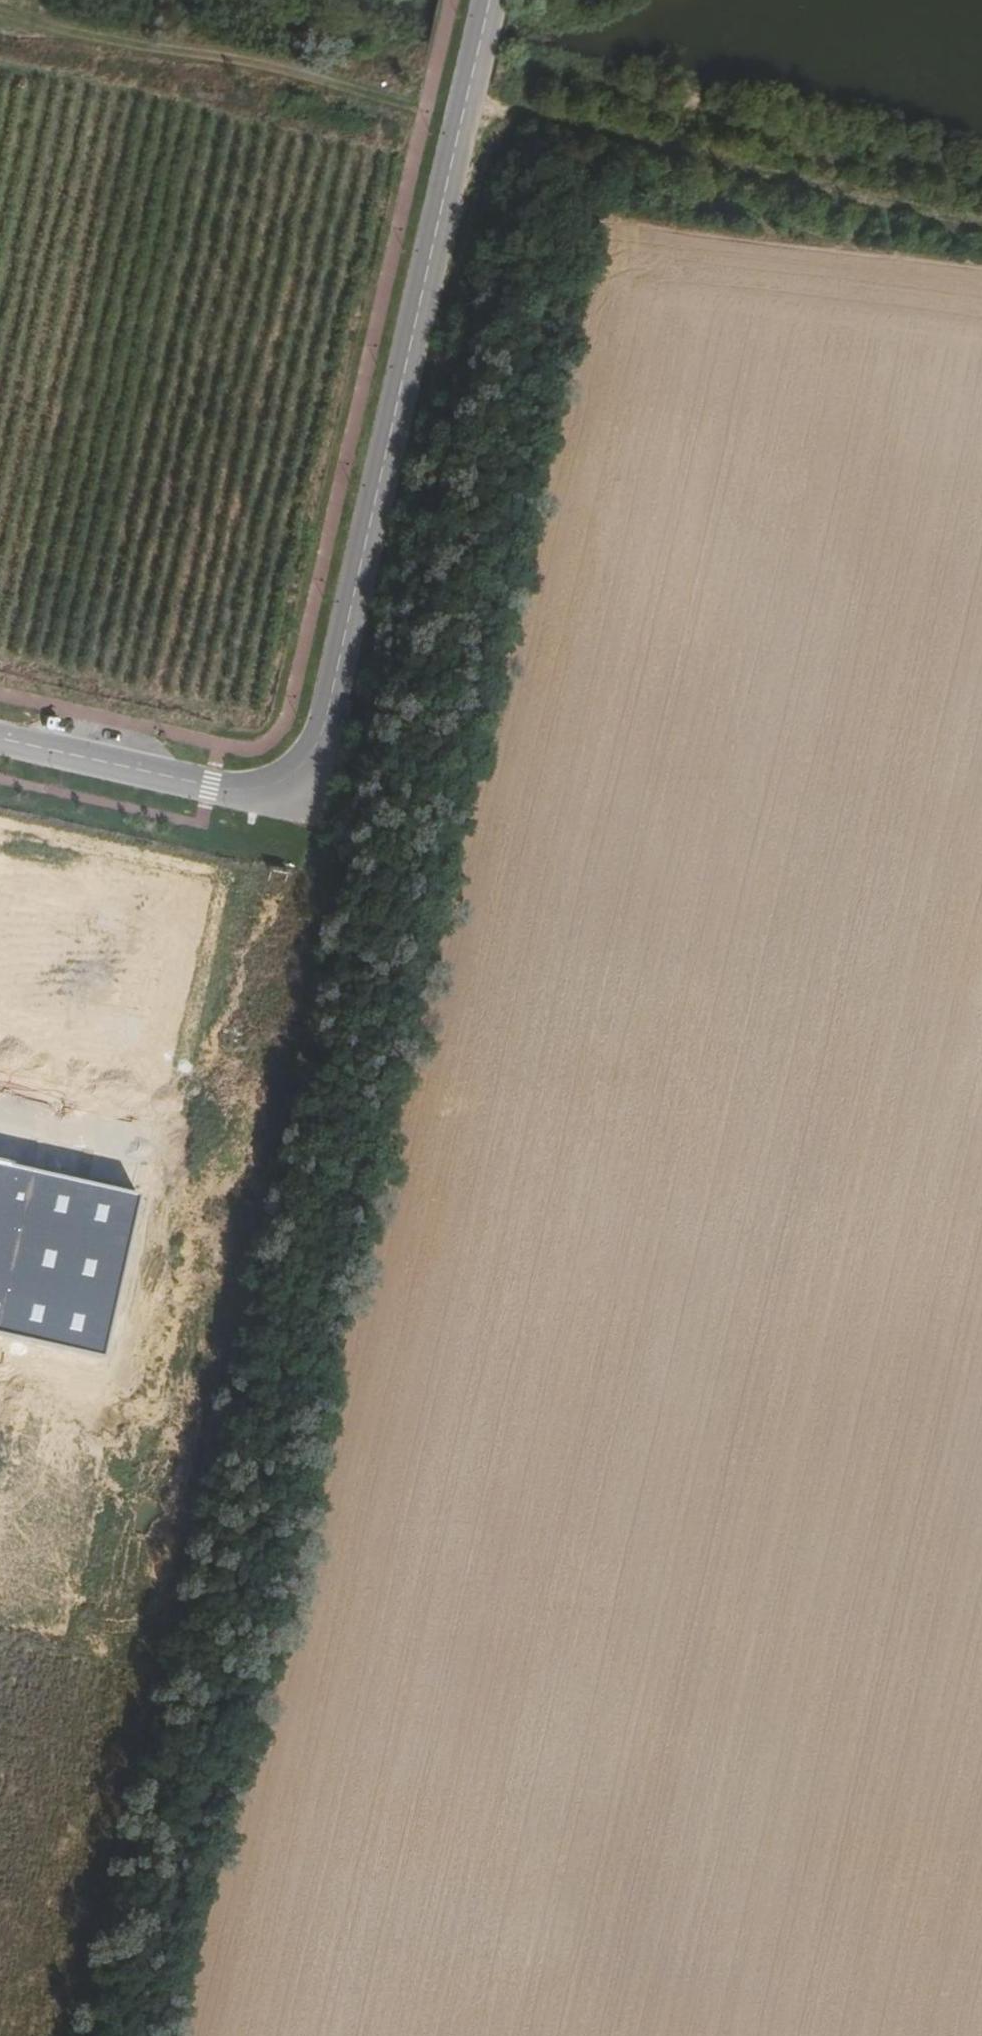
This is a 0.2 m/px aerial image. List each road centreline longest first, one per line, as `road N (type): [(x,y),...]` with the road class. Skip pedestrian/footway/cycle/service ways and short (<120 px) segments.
road 1 (track): [(0,9),(101,38),(251,59),(427,109)]

